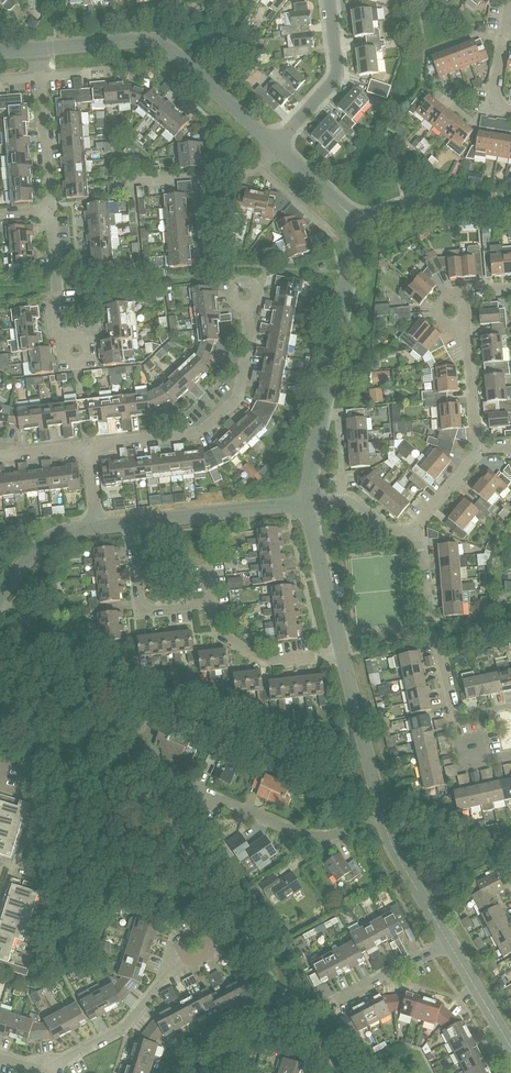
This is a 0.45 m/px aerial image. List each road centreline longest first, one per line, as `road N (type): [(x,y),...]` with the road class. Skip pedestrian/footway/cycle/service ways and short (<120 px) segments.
road 1 (tertiary): [(306,503),(354,222)]
road 2 (tertiary): [(276,146),(159,43),(37,49)]
road 3 (residential): [(88,446),(205,430),(239,393),(248,306)]
road 4 (residential): [(454,719),(425,620),(417,529)]
road 5 (residential): [(382,816),(310,836),(228,802),(199,802)]
road 6 (residential): [(47,1070),(124,1028),(186,955)]
road 7 (residential): [(132,524),(306,503)]
road 8 (tertiary): [(382,816),(342,651)]
road 9 (residential): [(276,146),(337,74),(329,0)]
road 10 (residential): [(0,912),(37,792),(0,781)]
road 11 (residential): [(342,651),(261,657),(218,629),(213,603)]
road 12 (residential): [(354,222),(424,202),(510,206)]
road 13 (residential): [(213,603),(143,608),(132,524)]
road 14 (tertiary): [(342,651),(306,503)]
road 15 (tertiary): [(449,942),(382,816)]
road 16 (residential): [(328,1006),(449,942)]
road 17 (residential): [(51,209),(40,76)]
road 18 (residential): [(0,596),(47,538),(98,528)]
road 19 (residential): [(417,529),(386,529),(350,499),(306,503)]
road 20 (tertiary): [(510,1046),(449,942)]
road 21 (residential): [(510,111),(495,99),(510,0)]

